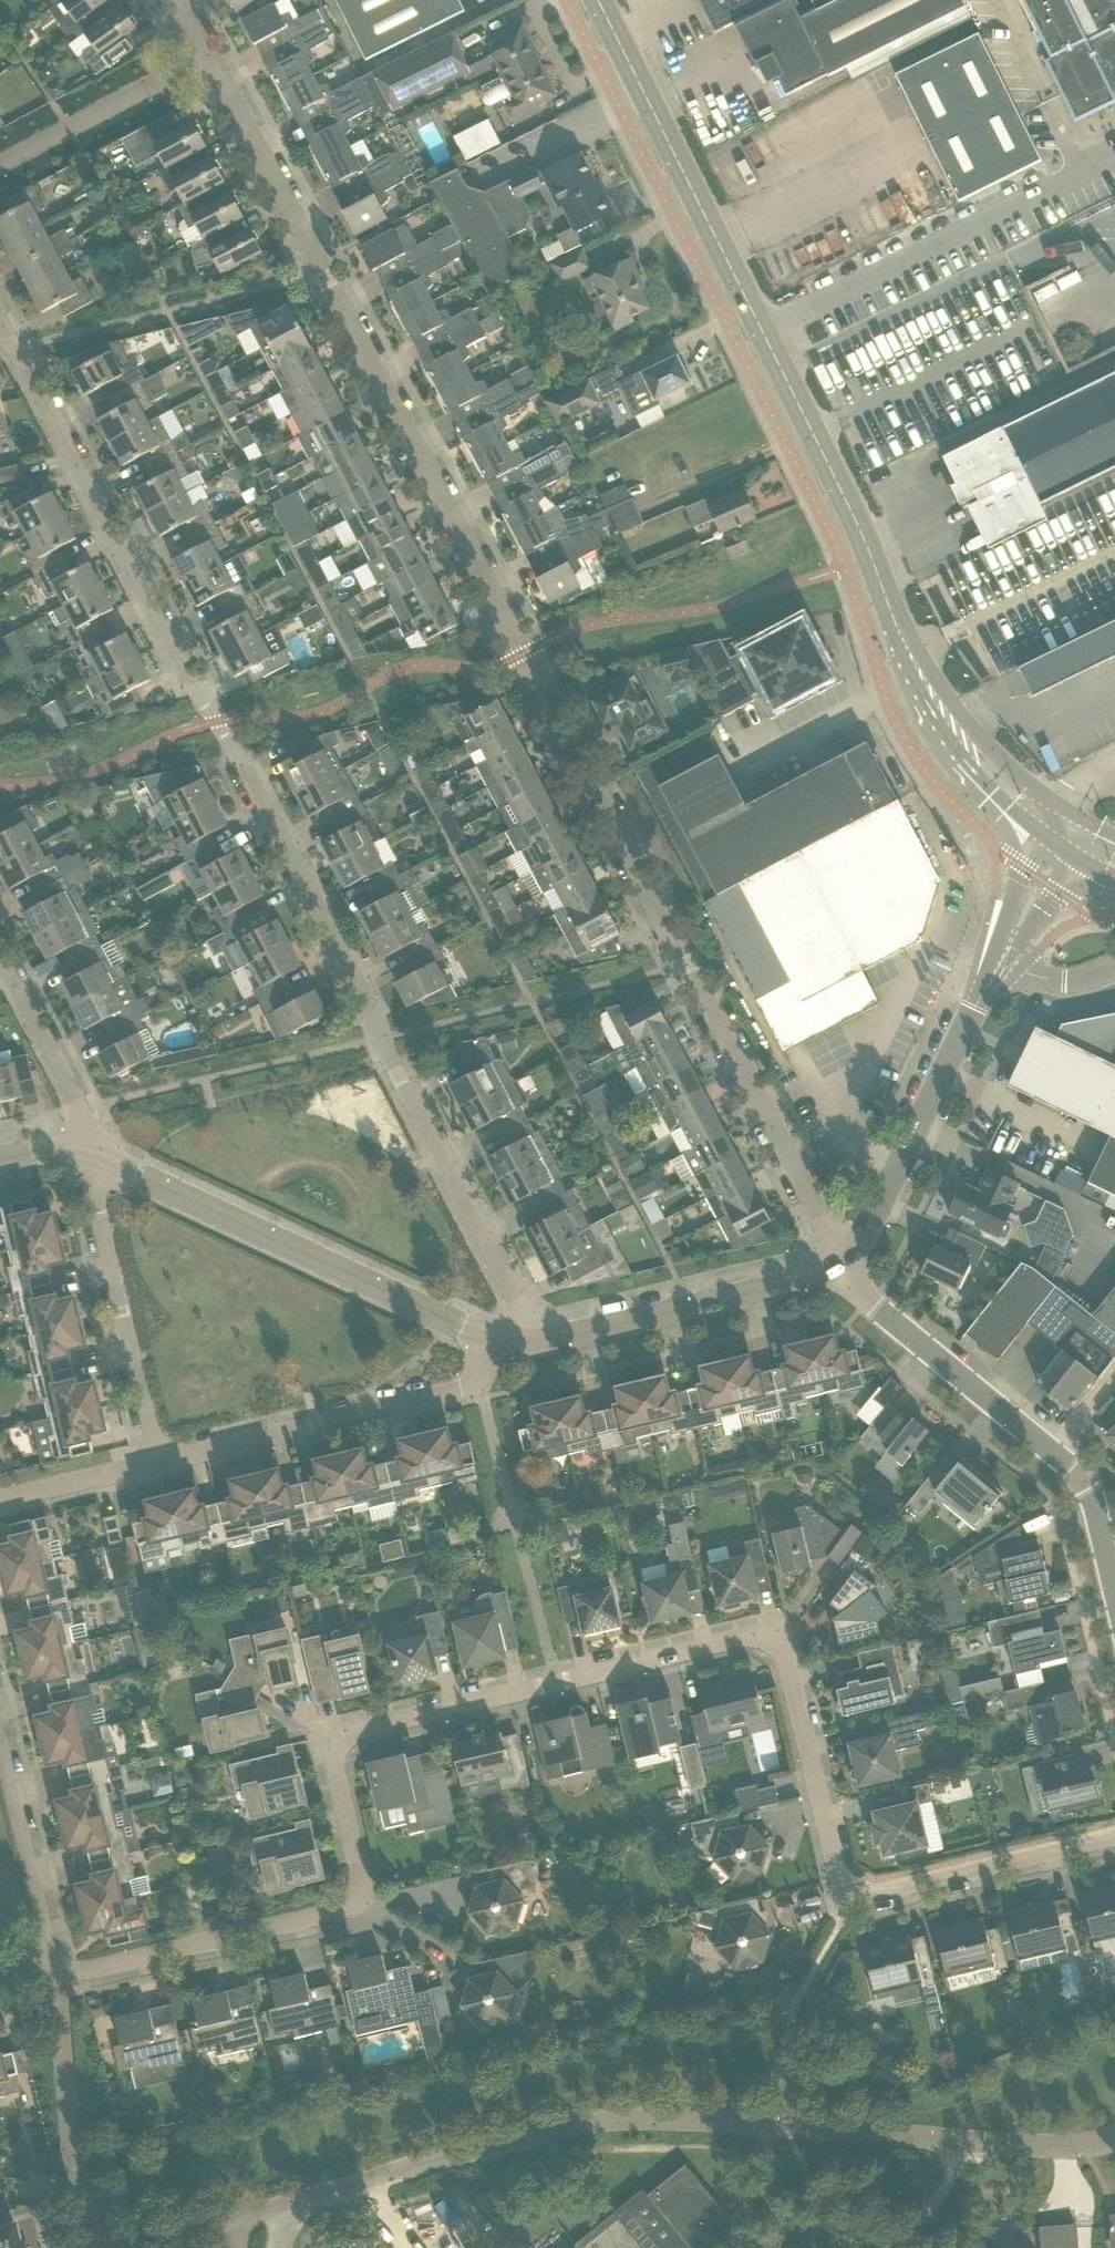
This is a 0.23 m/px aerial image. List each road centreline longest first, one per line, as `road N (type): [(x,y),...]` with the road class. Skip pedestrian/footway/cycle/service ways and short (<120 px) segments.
road 1 (residential): [(51,1956),(104,1967),(353,1909),(369,1887),(340,1759),(354,1732),(749,1636),(774,1636),(790,1650),(843,1879),(859,1896),(905,1896),(1114,1837)]
road 2 (residential): [(540,1339),(221,724),(4,327)]
road 3 (residential): [(128,2247),(574,2129),(656,2124),(1027,2148),(1114,2136)]
road 4 (secondary): [(958,740),(912,662),(852,509),(599,0)]
road 5 (residential): [(525,655),(207,51)]
road 6 (residential): [(517,1344),(467,1330),(94,1153)]
road 7 (residential): [(1114,1593),(1095,1507),(1076,1472),(865,1296),(843,1261)]
road 8 (residential): [(156,1464),(463,1389),(517,1344)]
road 9 (unclassified): [(687,960),(525,655)]
road 10 (residential): [(843,1261),(687,960)]
road 11 (residential): [(1000,963),(872,1225),(843,1261)]
road 12 (residential): [(156,1464),(101,1231),(94,1153)]
road 13 (residential): [(843,1261),(795,1283),(540,1339)]
road 14 (residential): [(0,162),(207,51)]
road 15 (residential): [(0,1734),(51,1956)]
road 16 (residential): [(94,1153),(0,948)]
road 17 (residential): [(0,1503),(156,1464)]
road 18 (secondary): [(958,740),(985,787),(1047,839)]
road 19 (secondary): [(1071,812),(958,740)]
road 20 (residential): [(1047,839),(1017,896),(1000,963)]
road 21 (residential): [(1000,963),(1077,859)]

